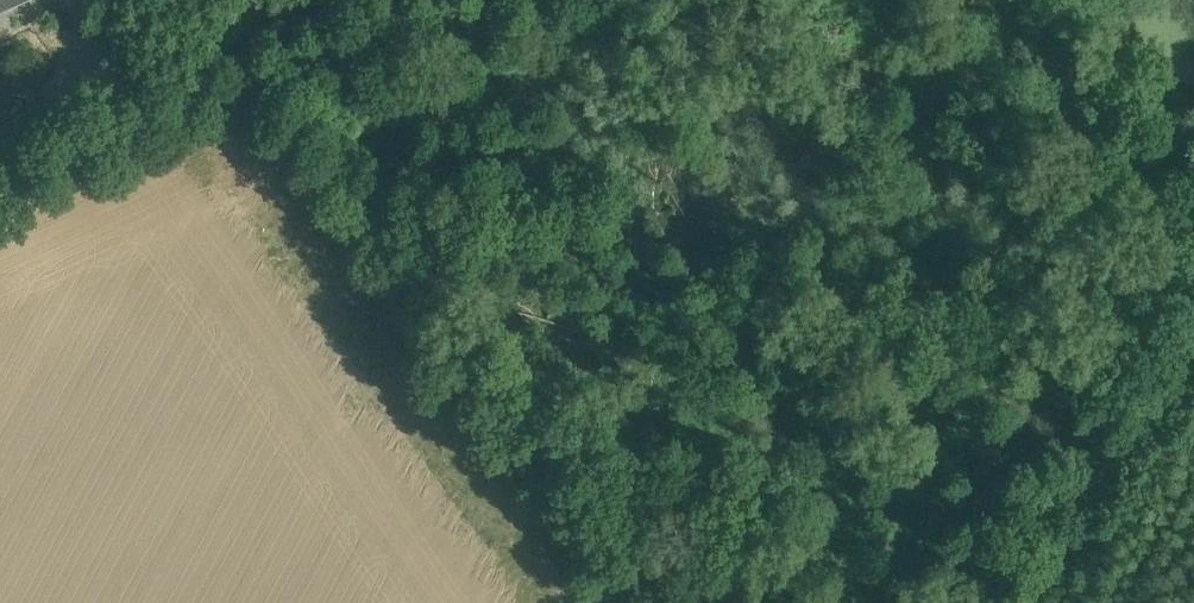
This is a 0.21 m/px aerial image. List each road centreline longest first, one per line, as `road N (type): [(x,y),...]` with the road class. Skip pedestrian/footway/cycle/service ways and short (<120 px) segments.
road 1 (unclassified): [(0,188),(307,55),(503,0)]
road 2 (unclassified): [(1051,602),(1193,348)]

